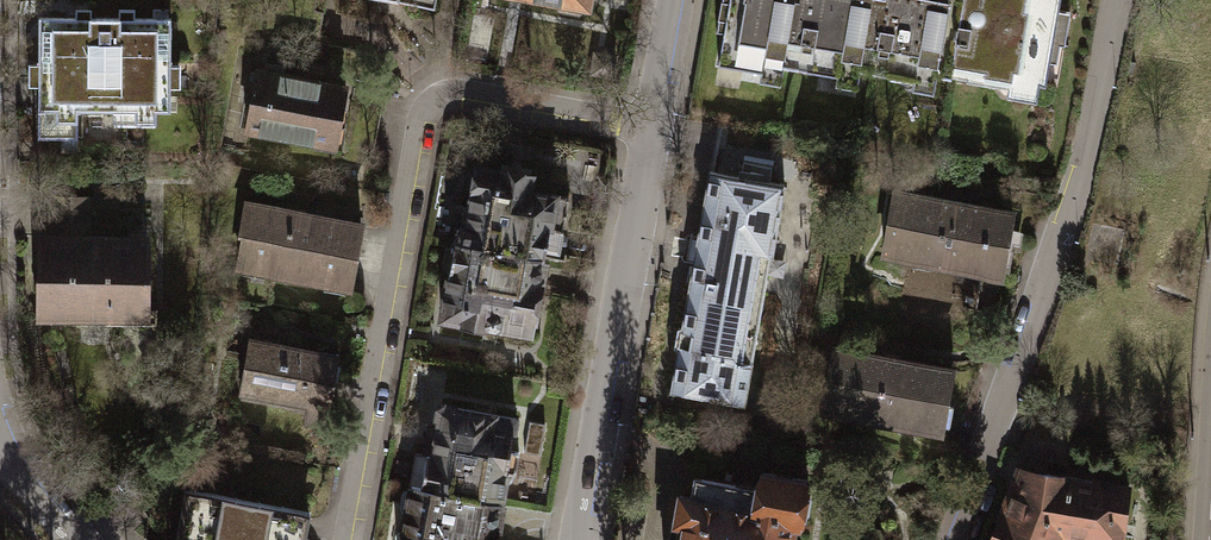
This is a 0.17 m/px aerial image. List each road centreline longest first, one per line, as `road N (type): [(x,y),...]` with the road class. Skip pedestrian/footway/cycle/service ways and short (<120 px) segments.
road 1 (residential): [(346,539),(419,118),(430,102),(471,97),(651,131)]
road 2 (residential): [(1114,0),(1089,167),(950,539)]
road 3 (residential): [(651,131),(580,539)]
road 4 (residential): [(672,0),(651,131)]

